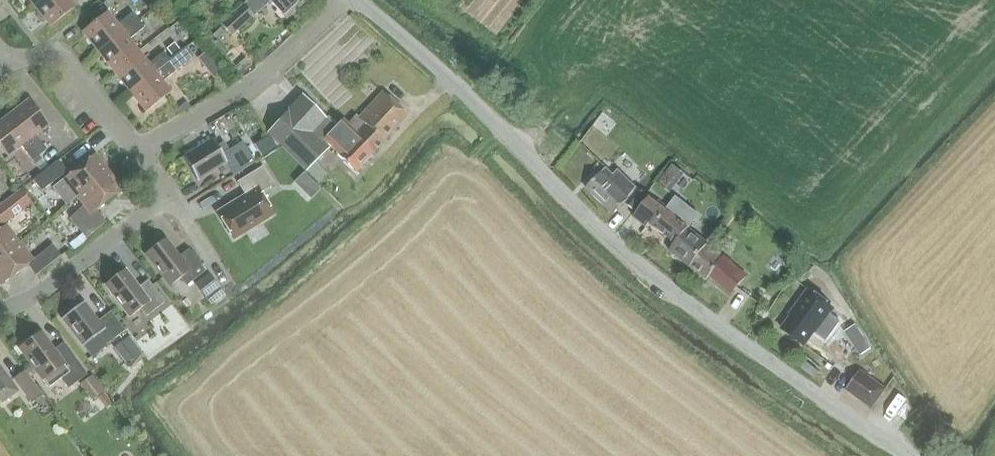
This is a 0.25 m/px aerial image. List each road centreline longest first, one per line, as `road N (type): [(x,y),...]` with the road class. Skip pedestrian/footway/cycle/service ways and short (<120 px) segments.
road 1 (unclassified): [(908,455),(656,277),(359,0)]
road 2 (residential): [(134,150),(165,197),(37,296),(0,311)]
road 3 (residential): [(134,150),(251,84),(341,0)]
road 4 (residential): [(134,150),(64,64),(46,56),(6,61)]

